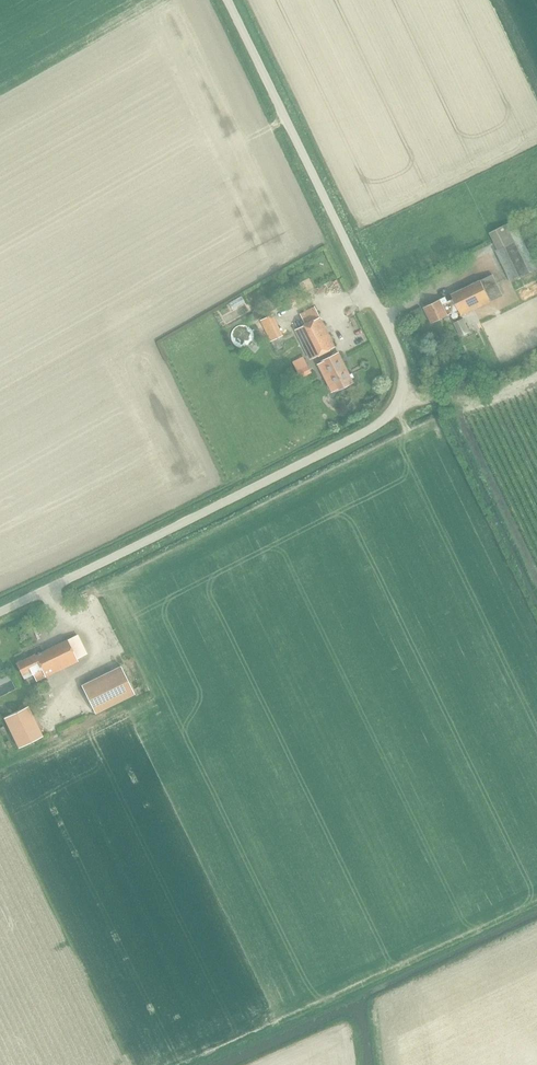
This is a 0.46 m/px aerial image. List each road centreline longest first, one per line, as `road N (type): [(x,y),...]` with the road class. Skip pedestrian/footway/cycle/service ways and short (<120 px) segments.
road 1 (unclassified): [(0,610),(374,427),(395,406),(402,380),(394,345),(228,0)]
road 2 (track): [(536,373),(470,396),(398,398)]

